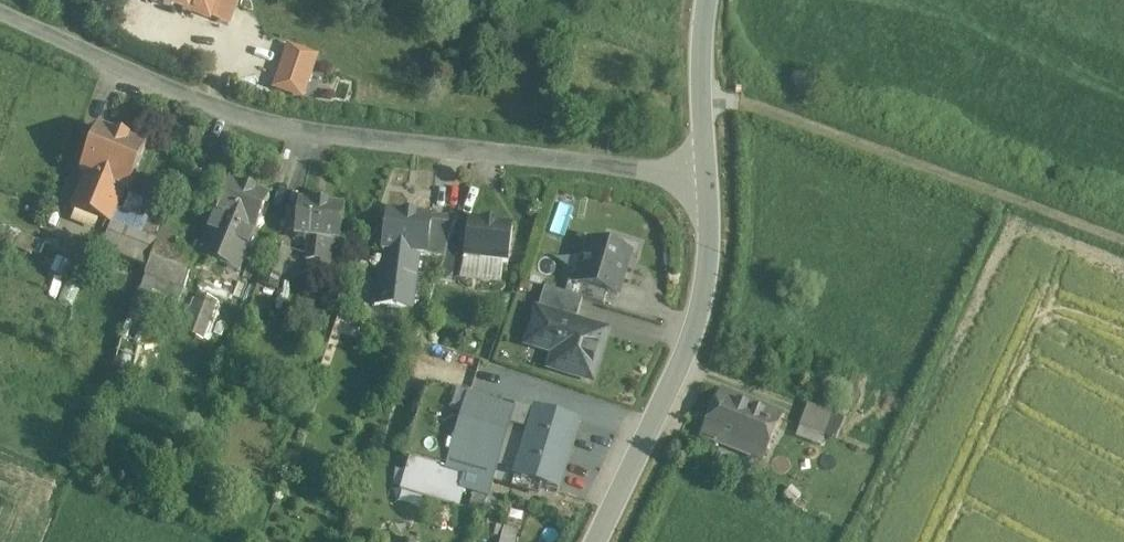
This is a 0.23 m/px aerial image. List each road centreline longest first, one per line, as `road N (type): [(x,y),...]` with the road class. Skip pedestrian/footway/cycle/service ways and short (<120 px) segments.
road 1 (residential): [(0,9),(257,115),(710,177)]
road 2 (unclassified): [(596,541),(680,376),(708,272),(710,177)]
road 3 (unclassified): [(710,177),(714,0)]

